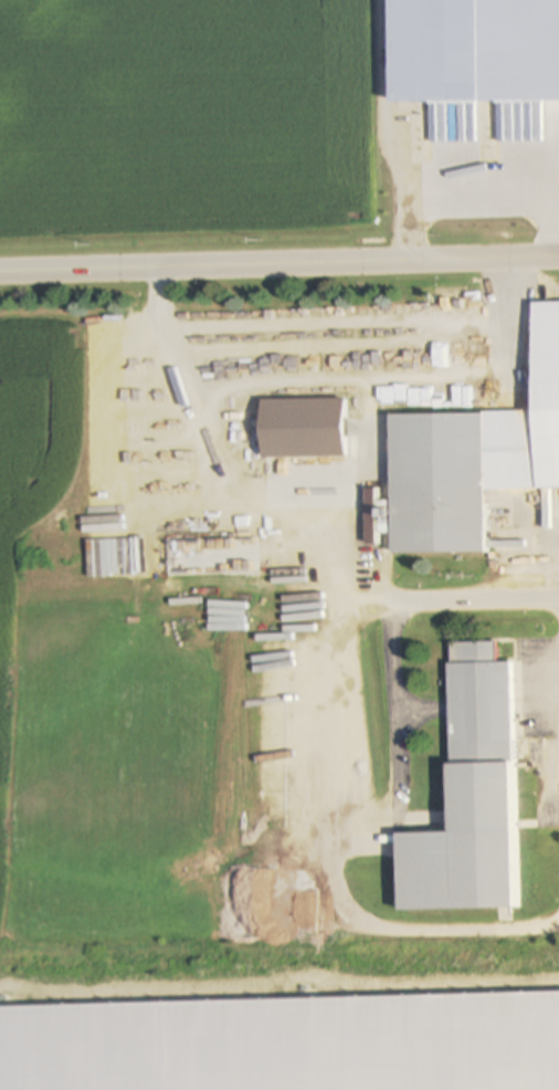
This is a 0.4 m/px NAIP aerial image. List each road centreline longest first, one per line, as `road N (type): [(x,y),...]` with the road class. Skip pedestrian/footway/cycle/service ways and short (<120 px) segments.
road 1 (residential): [(0,258),(558,251)]
road 2 (residential): [(558,592),(376,598)]

